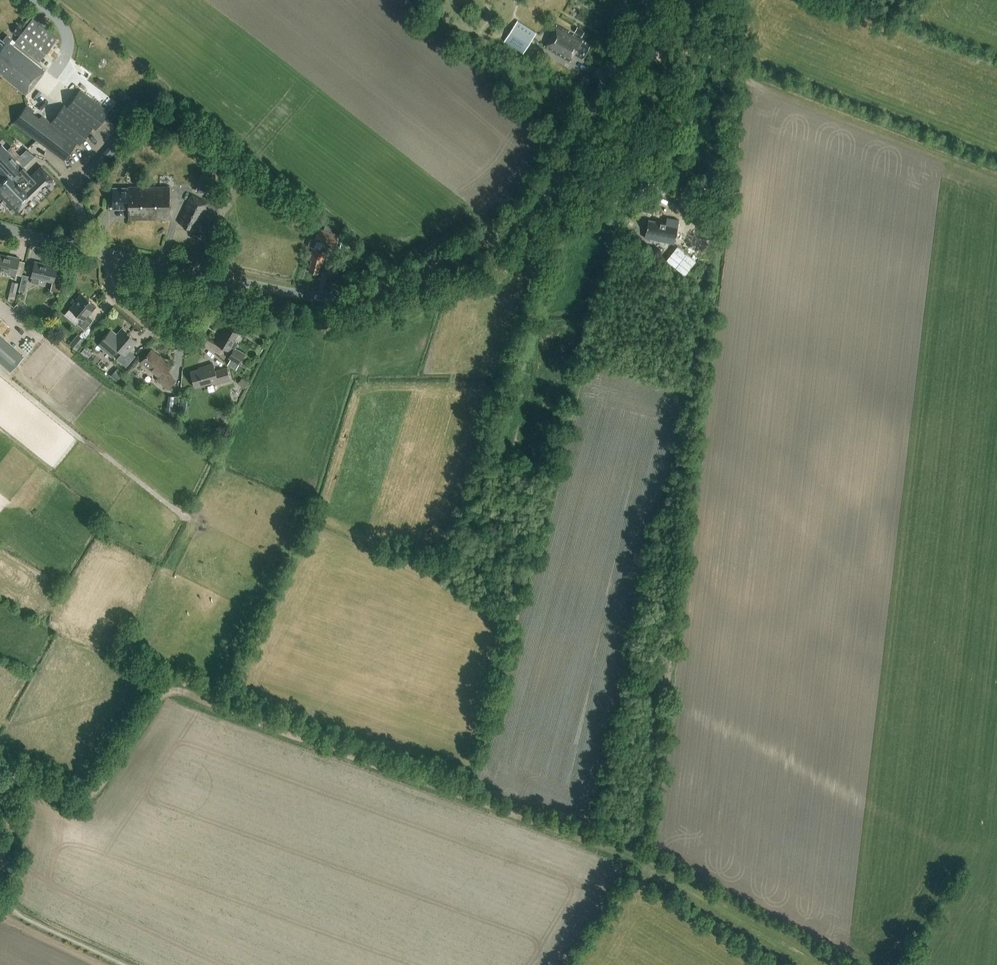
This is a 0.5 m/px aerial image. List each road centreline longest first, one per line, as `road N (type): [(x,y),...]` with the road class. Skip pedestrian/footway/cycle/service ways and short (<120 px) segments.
road 1 (track): [(0,773),(89,792),(161,696),(178,691),(640,859),(829,964)]
road 2 (unclassified): [(461,253),(498,232),(545,187),(653,0)]
road 3 (unclassified): [(461,253),(358,293),(297,294),(228,281)]
road 4 (unclassified): [(113,256),(113,295),(177,342),(201,331),(228,281)]
road 5 (track): [(545,187),(684,201)]
road 6 (track): [(564,964),(629,855)]
road 7 (track): [(626,46),(699,51),(744,77)]

